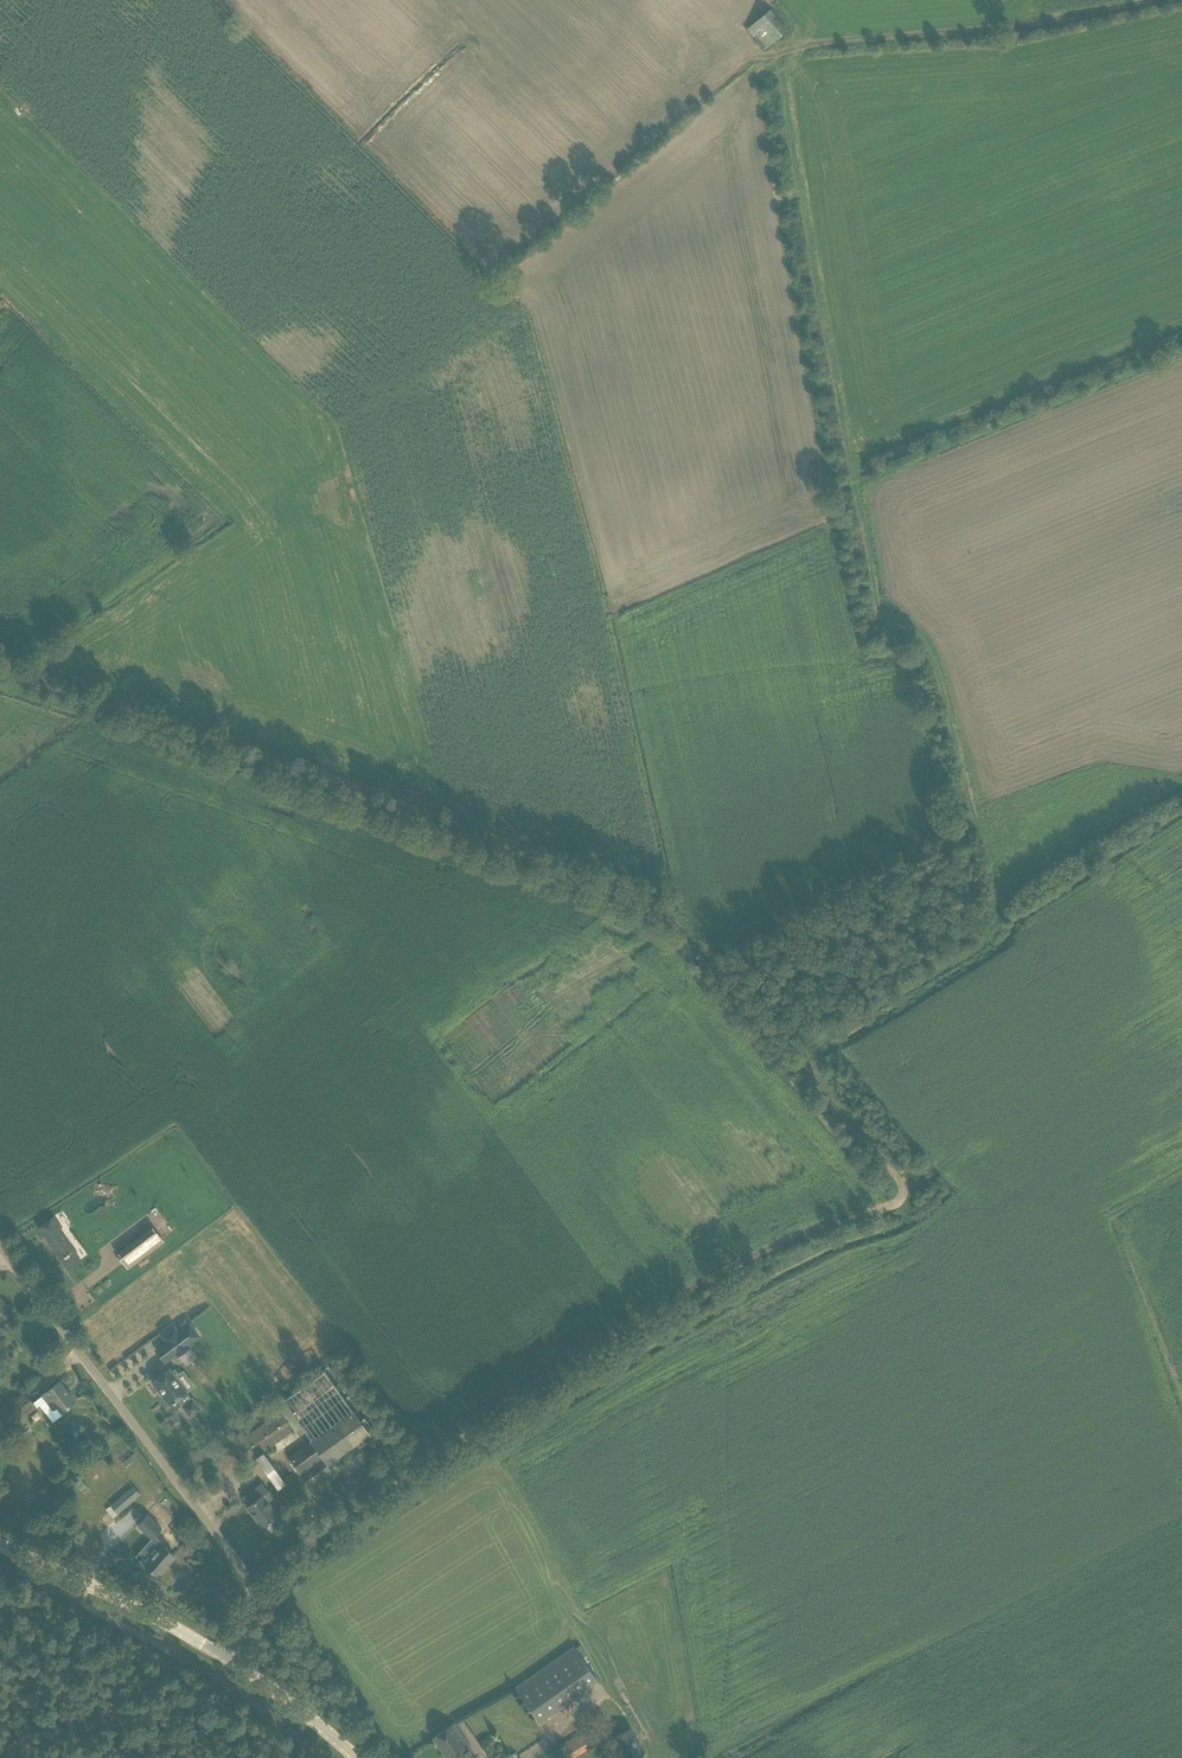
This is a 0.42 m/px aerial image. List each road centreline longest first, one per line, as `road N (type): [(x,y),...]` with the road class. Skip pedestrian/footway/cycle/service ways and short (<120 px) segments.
road 1 (track): [(246,1603),(736,1258),(886,1195),(677,904),(0,662)]
road 2 (unclassified): [(228,1650),(246,1603),(245,1569),(0,1245)]
road 3 (track): [(775,52),(1003,33),(1162,0)]
road 4 (tertiary): [(228,1650),(0,1540)]
road 5 (tertiary): [(356,1757),(228,1650)]

